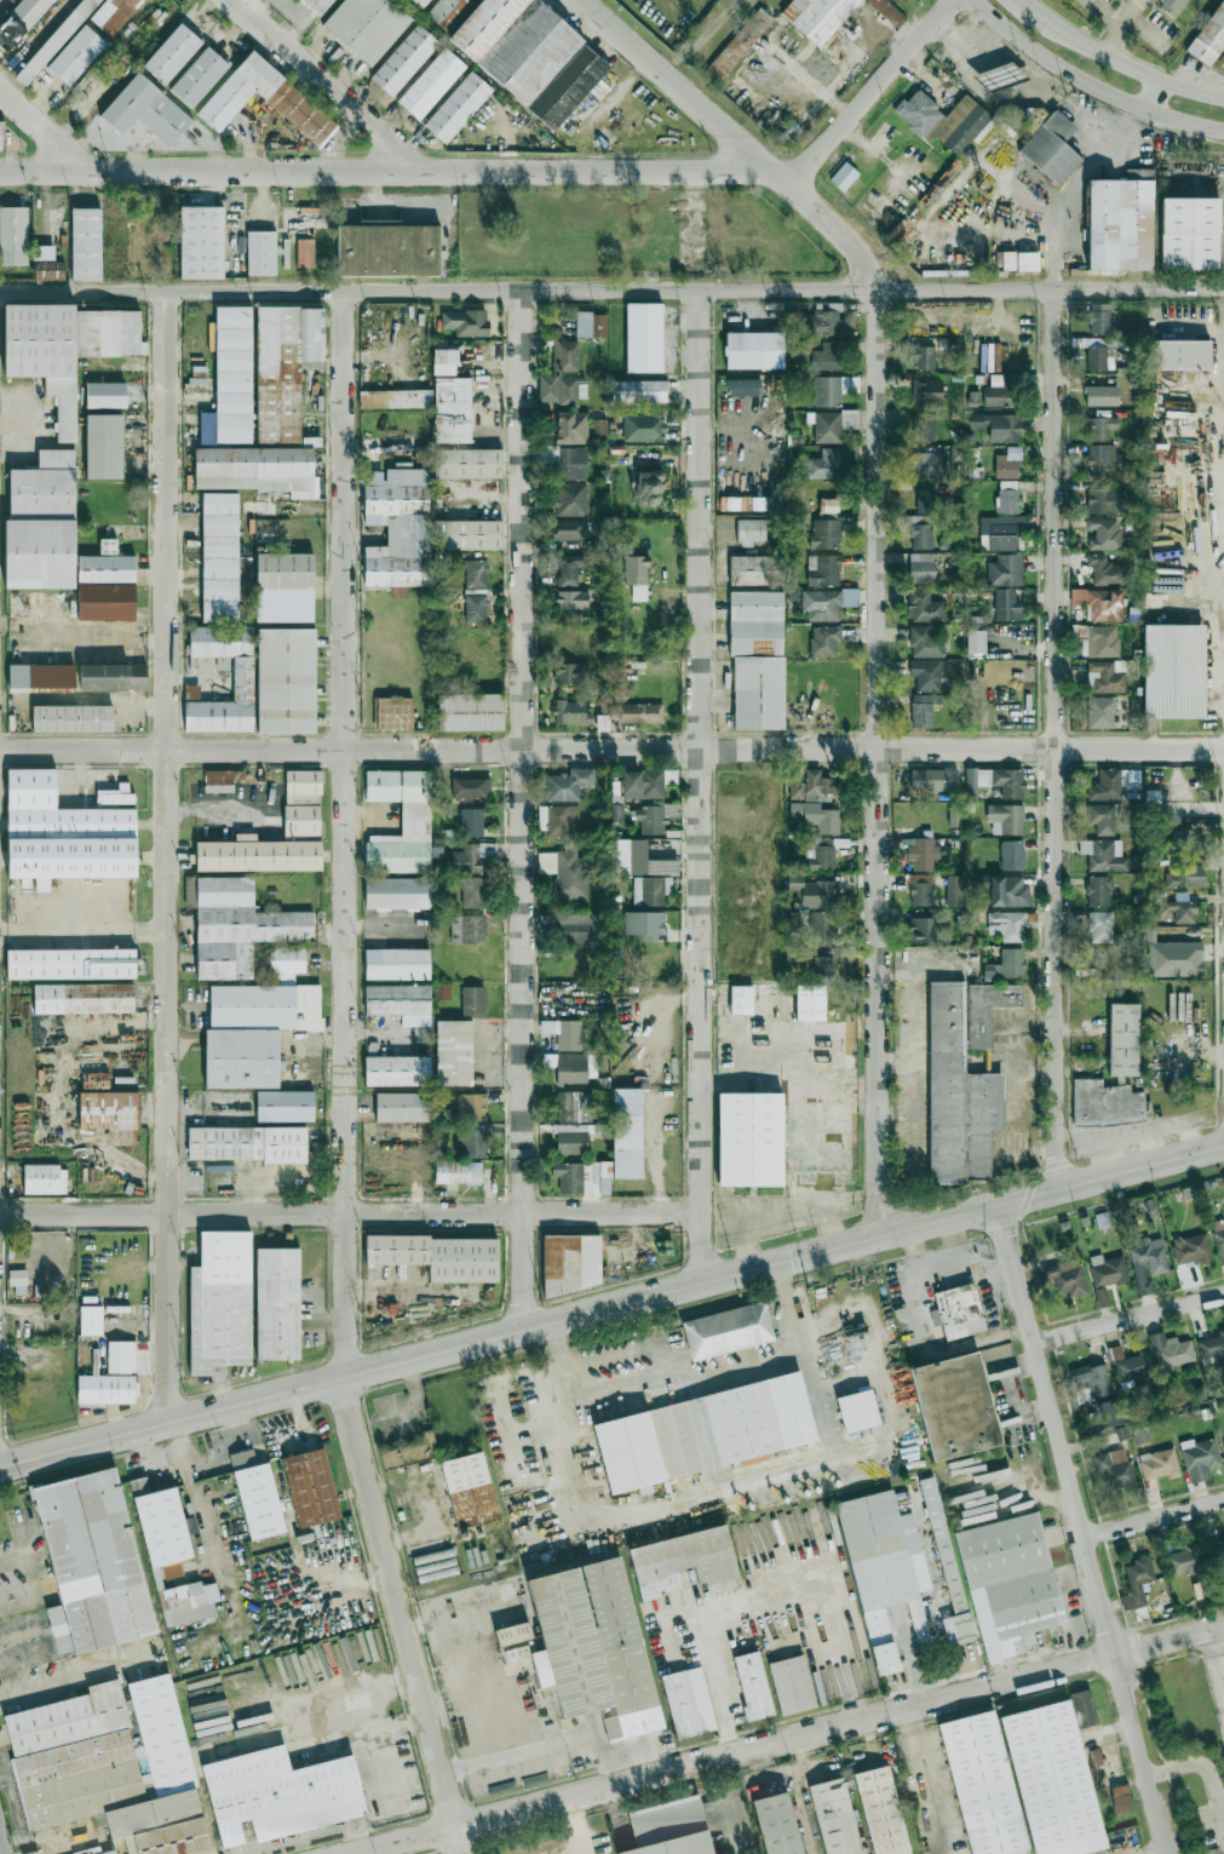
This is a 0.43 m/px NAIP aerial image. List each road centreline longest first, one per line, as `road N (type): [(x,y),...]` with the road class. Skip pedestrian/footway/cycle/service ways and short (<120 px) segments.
road 1 (residential): [(345,291),(350,1410),(463,1853)]
road 2 (tertiary): [(0,1467),(1223,1149)]
road 3 (residential): [(0,292),(1223,289)]
road 4 (residential): [(165,291),(172,1423)]
road 5 (residential): [(524,289),(524,1331)]
road 6 (residential): [(0,171),(728,170),(792,179),(955,0)]
road 7 (residential): [(702,289),(703,1282)]
road 8 (residential): [(884,289),(881,1236)]
road 9 (residential): [(1056,289),(1057,1190)]
road 10 (residential): [(356,1853),(1223,1628)]
road 11 (residential): [(432,750),(1223,746)]
road 12 (residential): [(1000,1207),(1168,1853)]
road 13 (residential): [(0,750),(432,750)]
road 14 (residential): [(585,0),(792,179),(883,279),(884,289)]
road 15 (residential): [(0,1215),(349,1215)]
road 16 (secondary): [(973,0),(1087,84),(1223,132)]
road 17 (residential): [(233,0),(425,171)]
road 18 (secondary): [(1223,98),(1138,70),(1040,17)]
road 19 (residential): [(1034,1343),(1223,1293)]
road 20 (residential): [(525,1215),(701,1213)]
road 21 (residential): [(525,1215),(349,1215)]
road 22 (residential): [(1085,1538),(1223,1501)]
road 23 (residential): [(0,87),(94,171)]

